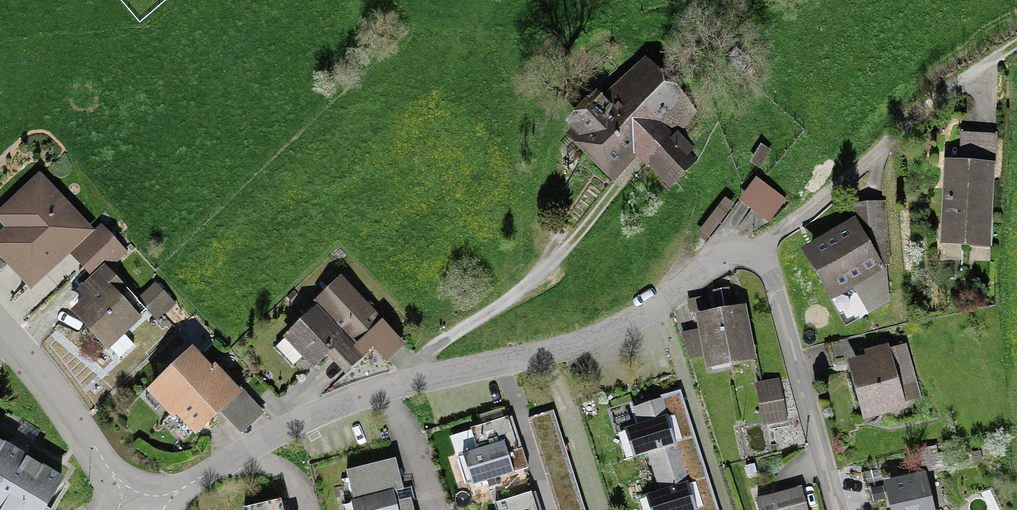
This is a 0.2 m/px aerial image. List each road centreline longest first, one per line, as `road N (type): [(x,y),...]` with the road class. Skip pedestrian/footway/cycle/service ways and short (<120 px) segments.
road 1 (residential): [(133,506),(375,391),(584,342),(760,245),(836,509)]
road 2 (track): [(403,385),(417,360),(517,294),(635,168)]
road 3 (residential): [(0,323),(36,362),(133,506)]

